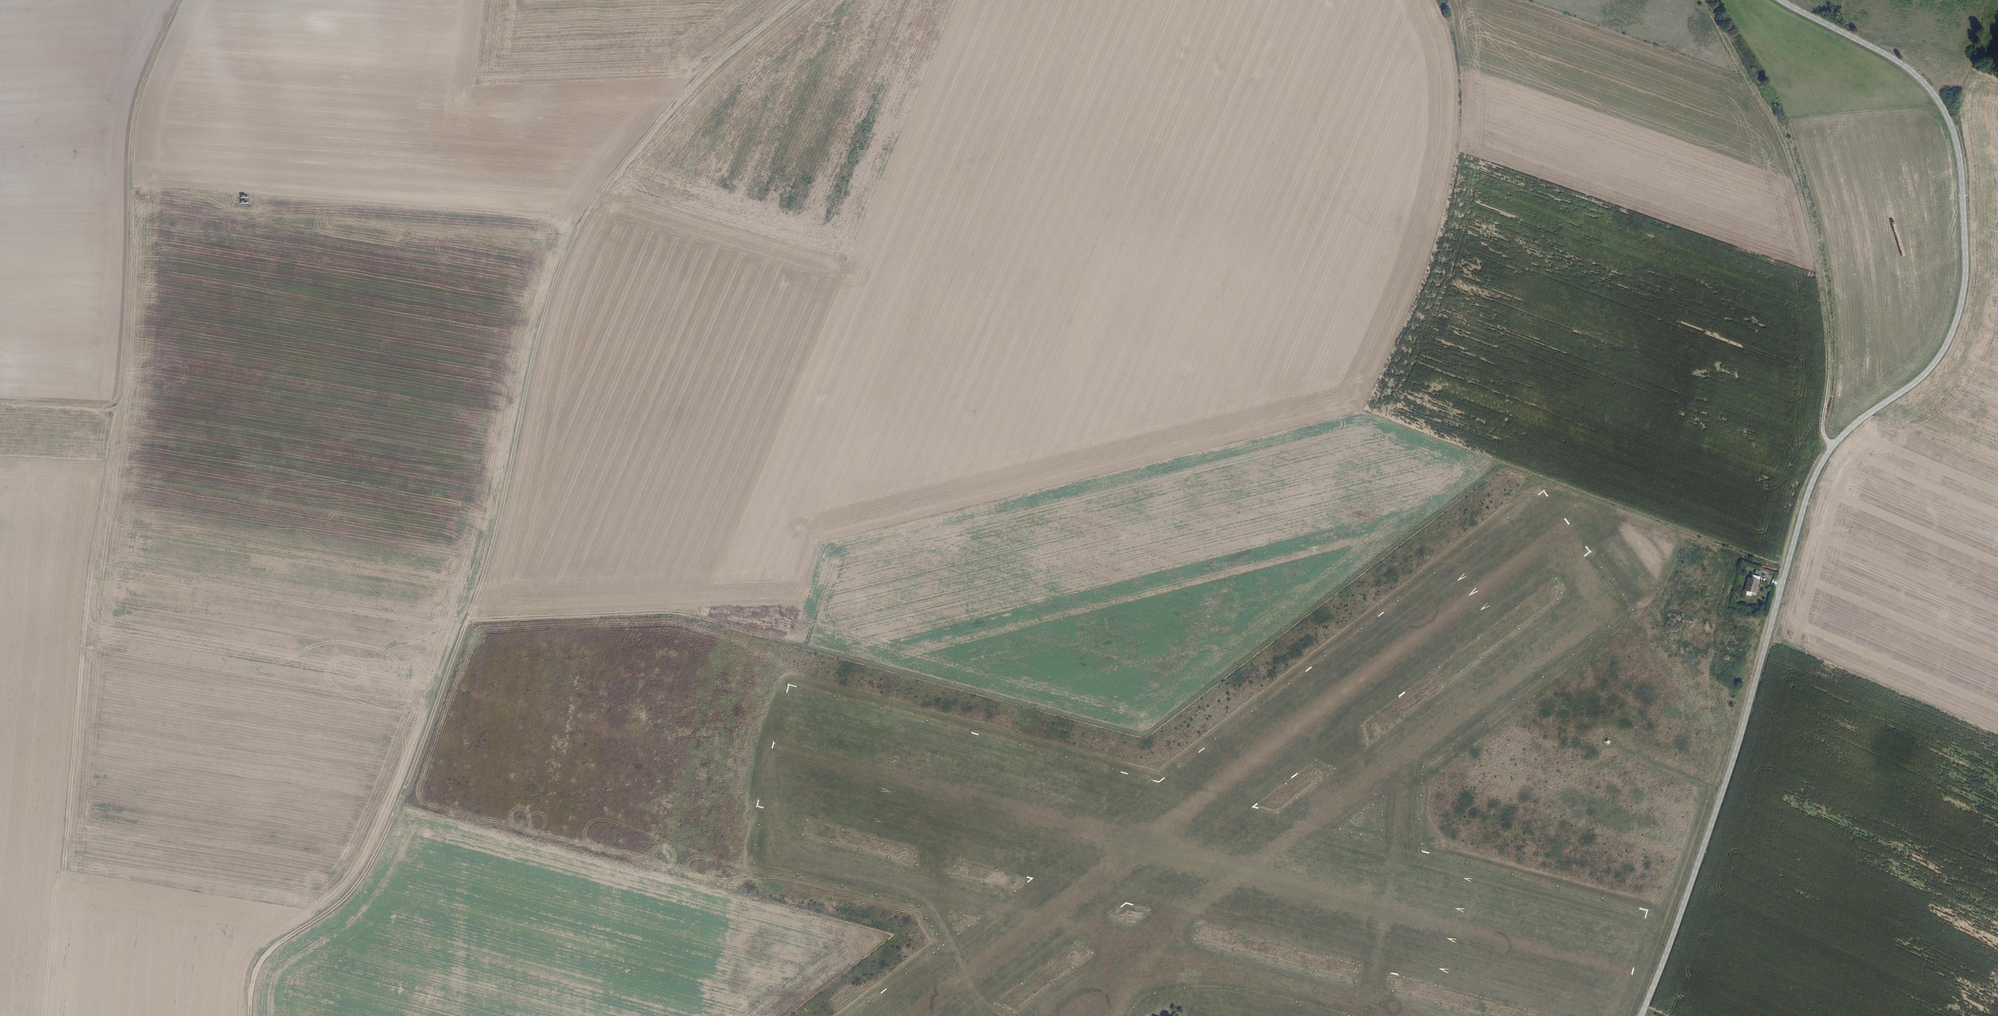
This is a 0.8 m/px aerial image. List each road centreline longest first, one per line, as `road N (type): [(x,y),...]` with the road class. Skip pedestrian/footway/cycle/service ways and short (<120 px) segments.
road 1 (tertiary): [(1781,0),(1902,64),(1942,107),(1960,161),(1964,287),(1936,361),(1851,428),(1816,472),(1742,730),(1641,1015)]
road 2 (track): [(795,0),(694,82),(573,235),(539,332),(480,588),(383,835),(330,913),(264,954),(250,1015)]
road 3 (track): [(180,0),(132,127),(117,397),(102,407),(0,402)]
road 4 (track): [(1833,446),(1822,428),(1827,325),(1794,167),(1779,127),(1702,0)]
road 5 (track): [(1360,414),(1426,273),(1456,157),(1459,74),(1443,0)]

